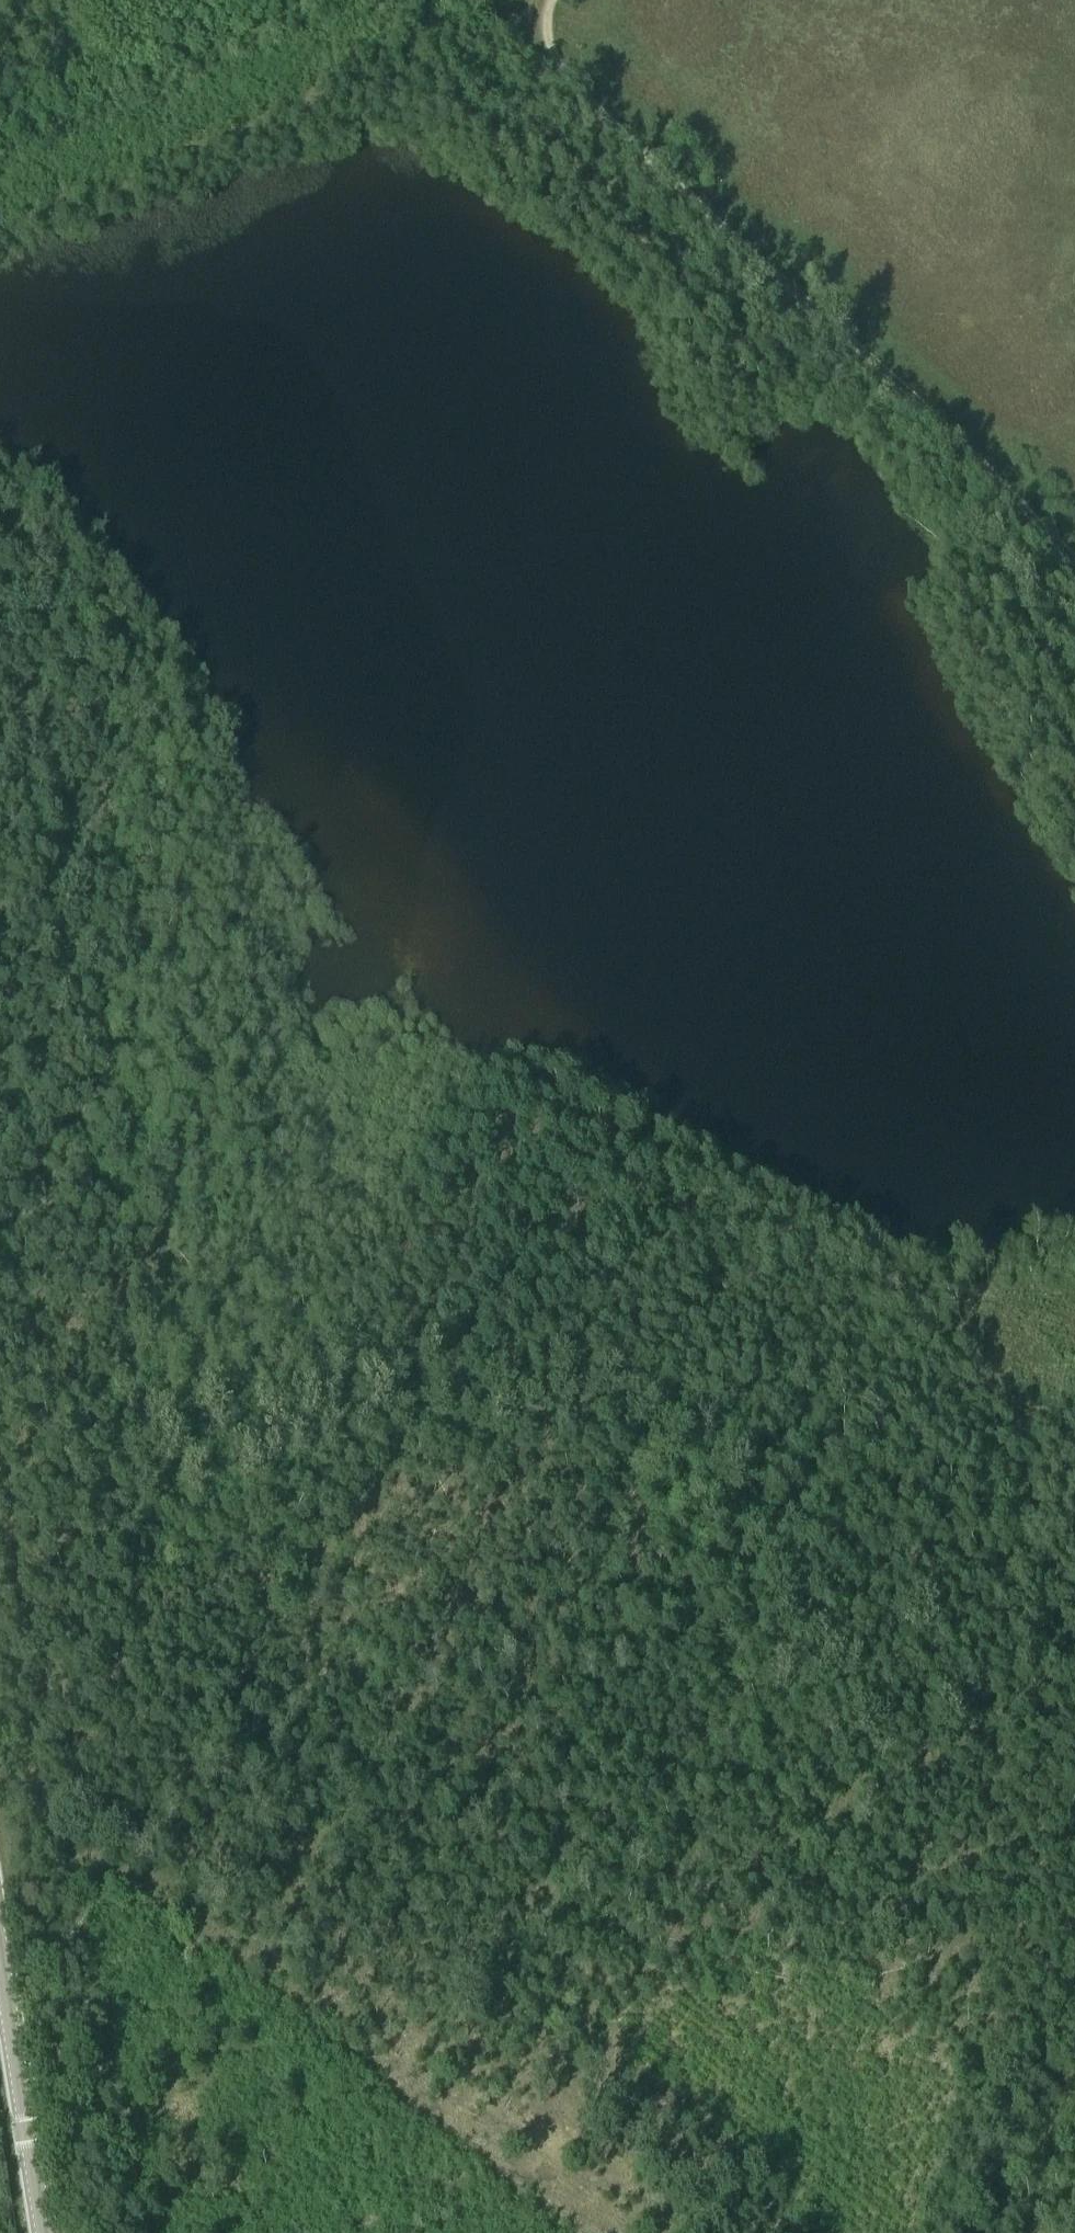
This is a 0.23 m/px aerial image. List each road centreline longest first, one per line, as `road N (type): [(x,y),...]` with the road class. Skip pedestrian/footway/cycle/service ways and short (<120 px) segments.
road 1 (track): [(1074,567),(878,368),(582,102),(550,52),(558,0)]
road 2 (tertiary): [(41,2232),(0,1978)]

